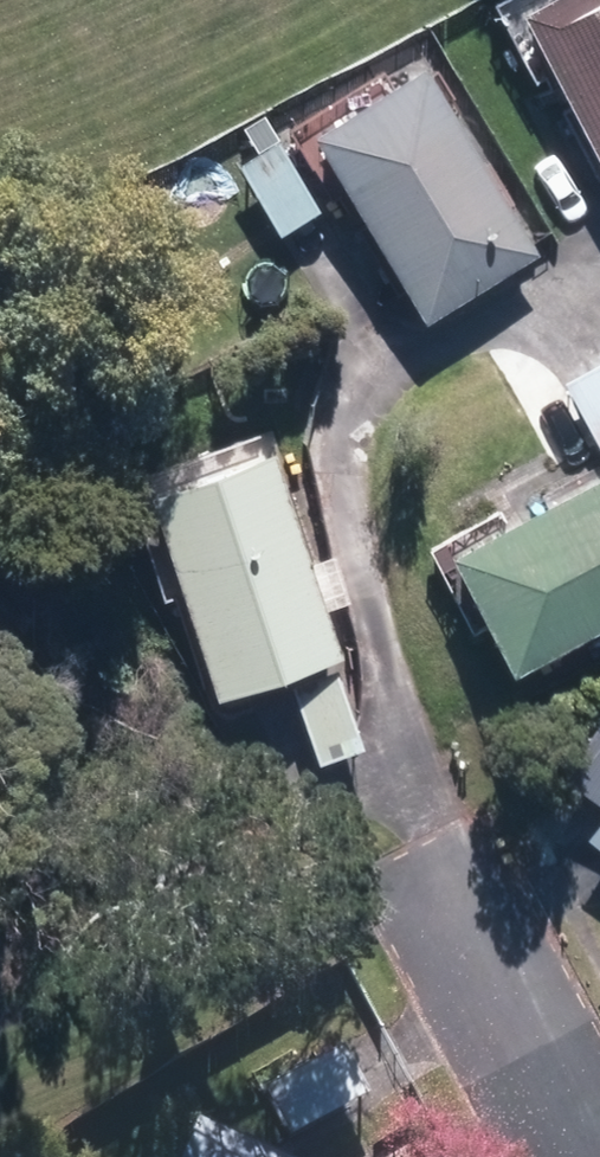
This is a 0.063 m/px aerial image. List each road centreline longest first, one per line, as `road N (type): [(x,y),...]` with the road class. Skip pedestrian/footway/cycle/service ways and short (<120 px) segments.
road 1 (residential): [(599,1150),(424,841)]

